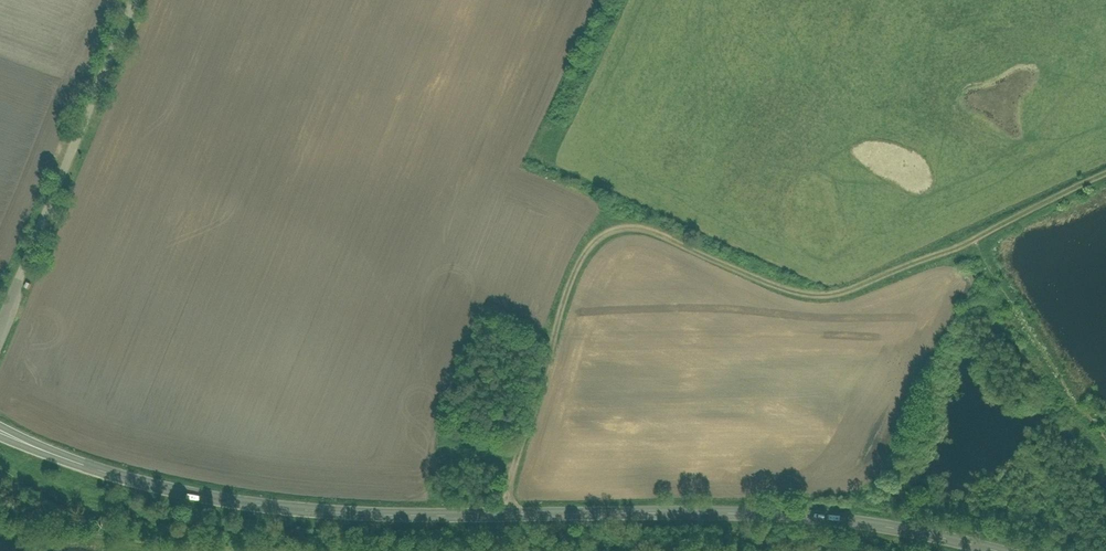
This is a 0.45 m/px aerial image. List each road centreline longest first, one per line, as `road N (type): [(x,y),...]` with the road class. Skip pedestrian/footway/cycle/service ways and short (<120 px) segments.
road 1 (tertiary): [(1000,550),(853,521),(758,513),(422,515),(237,501),(96,468),(0,431)]
road 2 (track): [(501,515),(575,256),(602,229),(653,227),(784,289),(822,290),(864,280),(1105,172)]
road 3 (unclassified): [(132,0),(0,328)]

